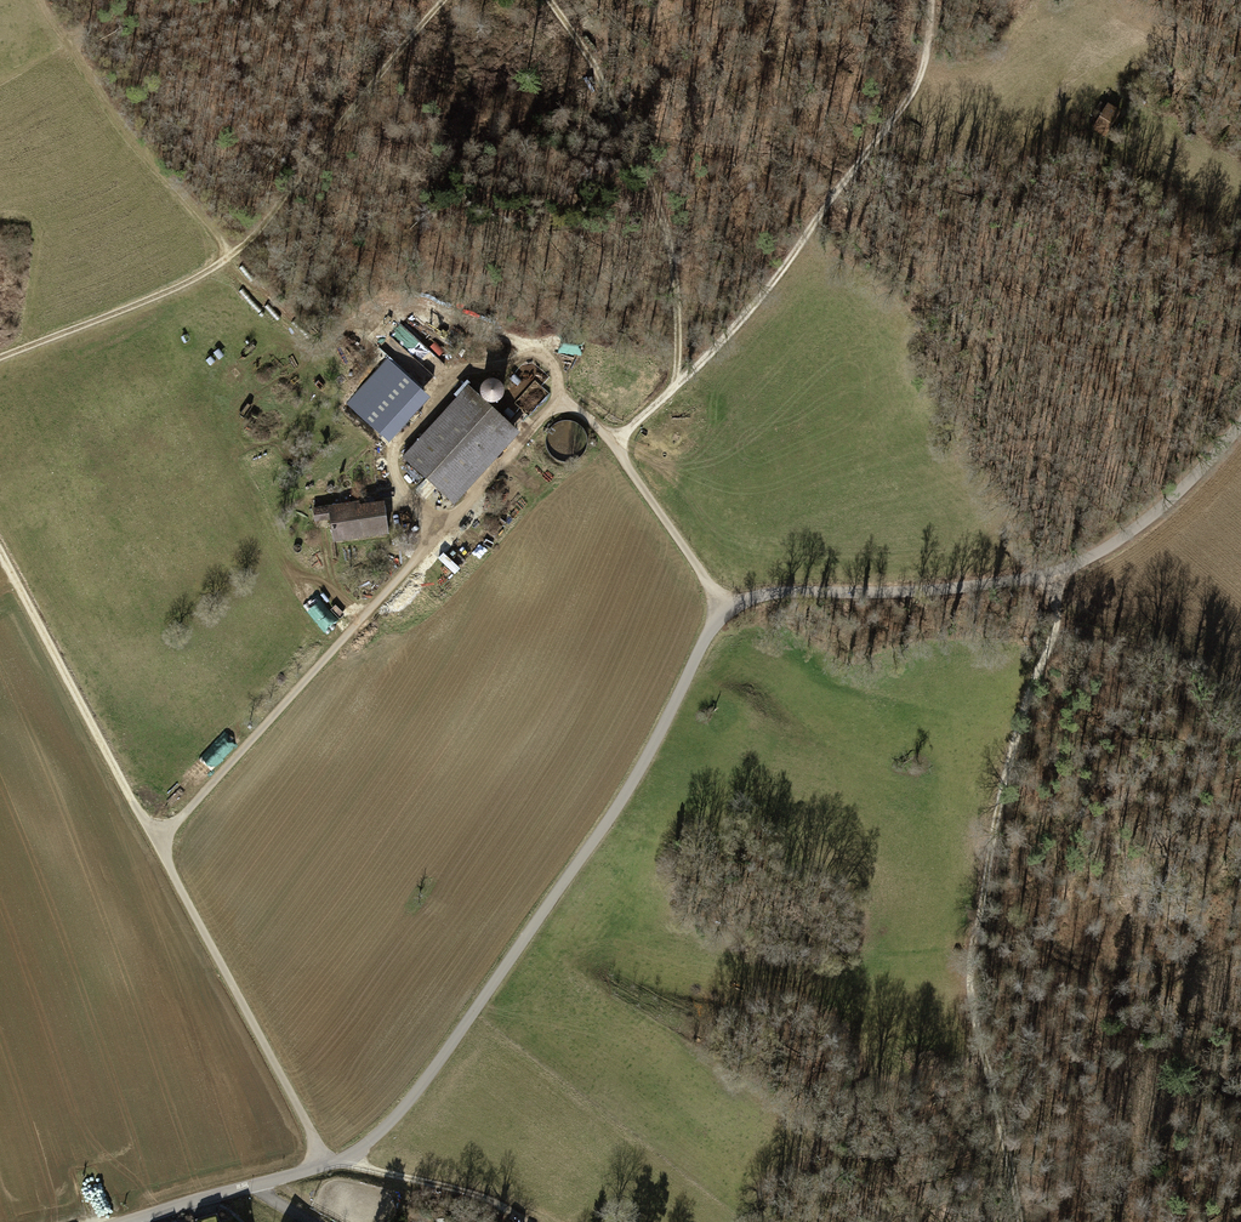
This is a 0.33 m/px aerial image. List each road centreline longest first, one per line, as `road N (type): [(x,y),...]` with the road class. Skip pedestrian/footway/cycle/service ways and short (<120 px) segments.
road 1 (unclassified): [(1240,423),(1169,502),(1122,538),(1049,573),(939,590),(761,596),(726,610),(624,798),(418,1091),(345,1160)]
road 2 (track): [(157,842),(554,404),(575,409),(613,445),(726,610)]
road 3 (track): [(0,552),(331,1165)]
road 4 (track): [(1021,1221),(974,1011),(970,957),(1013,750),(1056,624),(1049,573)]
road 5 (track): [(0,358),(163,294),(232,255),(440,0)]
road 6 (track): [(613,445),(786,265),(845,185),(908,95),(931,0)]
road 7 (track): [(548,0),(599,70),(660,209),(675,287),(675,386)]
road 8 (track): [(1240,935),(1112,978),(1081,1001),(1042,1045),(1033,1139),(1013,1176)]
road 9 (residential): [(345,1160),(126,1221)]

